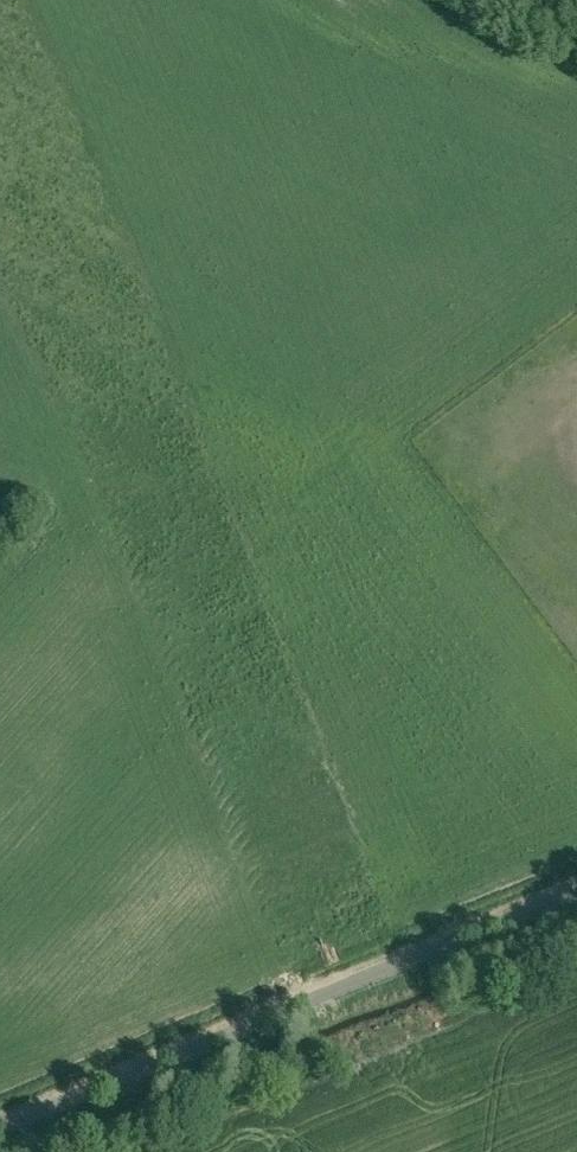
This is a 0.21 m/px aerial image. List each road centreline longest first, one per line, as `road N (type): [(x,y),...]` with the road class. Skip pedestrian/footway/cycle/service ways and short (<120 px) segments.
road 1 (unclassified): [(576,893),(0,1127)]

